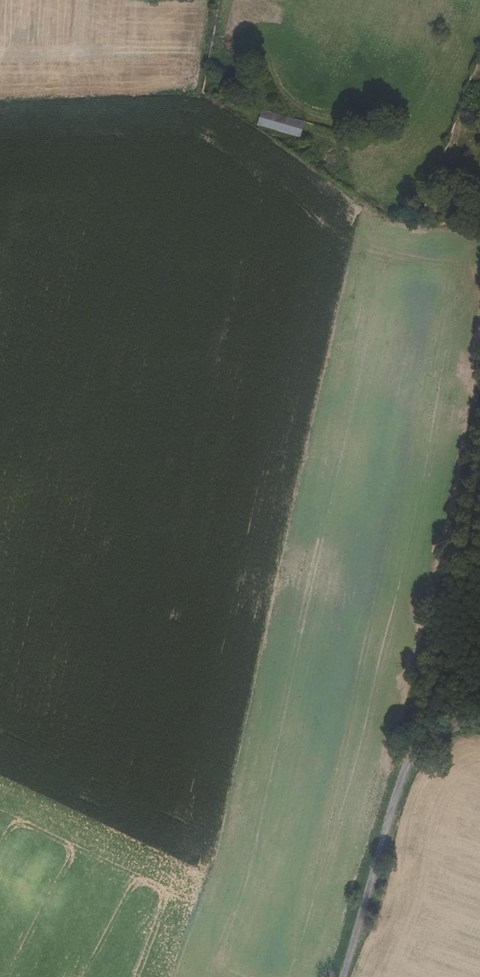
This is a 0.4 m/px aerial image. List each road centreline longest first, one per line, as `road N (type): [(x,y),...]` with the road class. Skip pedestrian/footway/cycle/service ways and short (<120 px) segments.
road 1 (unclassified): [(344,976),(408,765),(433,740),(479,726)]

